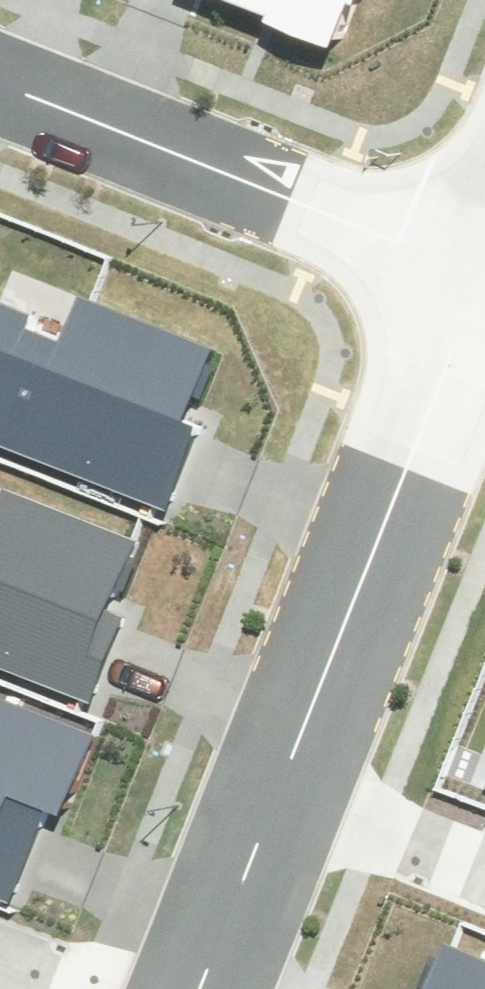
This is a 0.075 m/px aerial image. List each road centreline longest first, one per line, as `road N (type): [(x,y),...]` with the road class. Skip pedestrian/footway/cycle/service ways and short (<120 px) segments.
road 1 (residential): [(246,781),(452,263)]
road 2 (residential): [(452,263),(0,86)]
road 3 (residential): [(246,781),(484,875)]
road 4 (residential): [(163,988),(246,781)]

